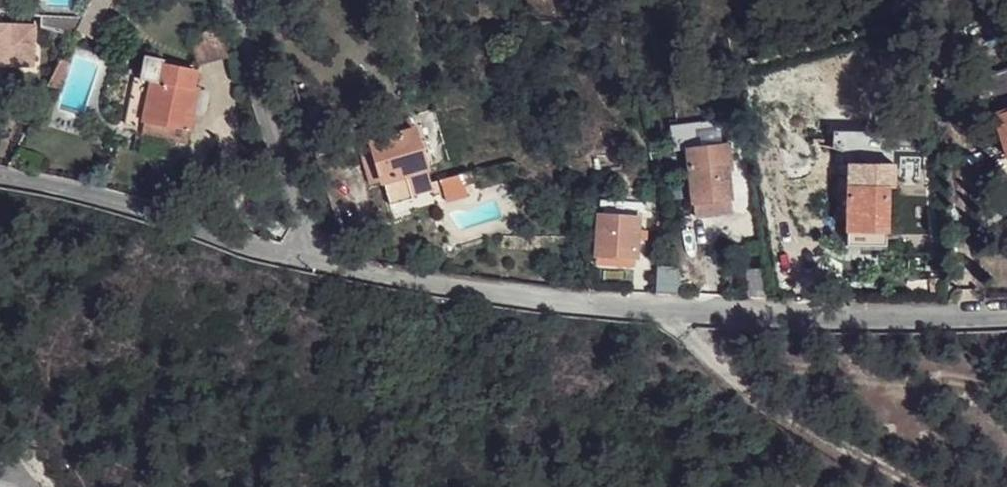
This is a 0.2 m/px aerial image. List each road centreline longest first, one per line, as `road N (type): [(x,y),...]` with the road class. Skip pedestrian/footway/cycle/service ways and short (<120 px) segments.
road 1 (unclassified): [(306,257),(506,297),(661,312),(1006,315)]
road 2 (unclassified): [(0,177),(306,257)]
road 3 (unclassified): [(306,257),(227,0)]

